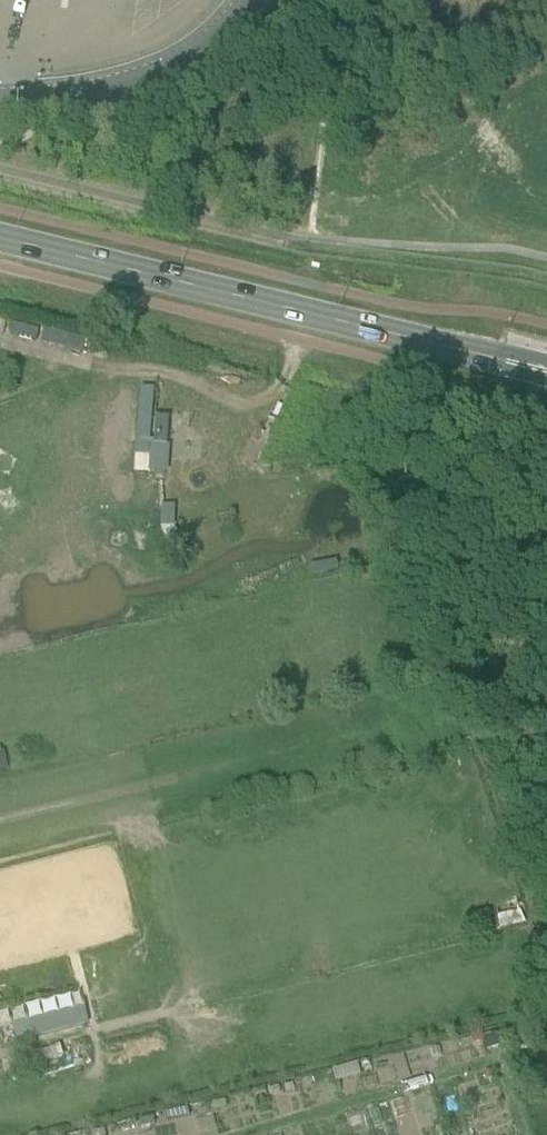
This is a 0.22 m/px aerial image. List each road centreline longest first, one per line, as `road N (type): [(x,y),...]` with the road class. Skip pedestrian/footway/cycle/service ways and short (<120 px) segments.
road 1 (secondary): [(546,375),(0,242)]
road 2 (unclassified): [(0,105),(155,77),(211,46),(253,0)]

